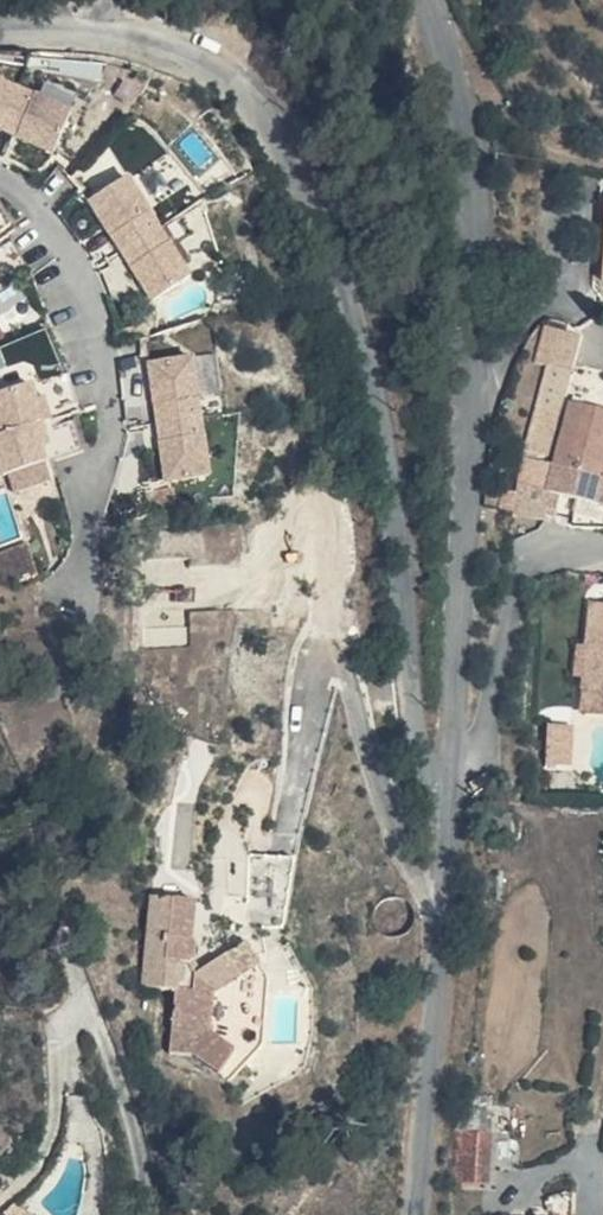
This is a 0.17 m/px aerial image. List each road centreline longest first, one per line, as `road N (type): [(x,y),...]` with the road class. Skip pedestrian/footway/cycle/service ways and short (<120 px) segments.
road 1 (residential): [(450,768),(427,759),(384,422),(339,286),(272,135),(233,88),(189,57),(128,35),(0,30)]
road 2 (residential): [(426,0),(448,53),(473,207),(471,460),(450,768)]
road 3 (residential): [(0,179),(51,221),(81,291),(100,405),(87,606)]
road 4 (residential): [(450,768),(419,1214)]
road 5 (residential): [(602,546),(547,558),(524,573),(485,731),(450,768)]
road 6 (residential): [(143,1214),(134,1141),(110,1061),(43,940)]

